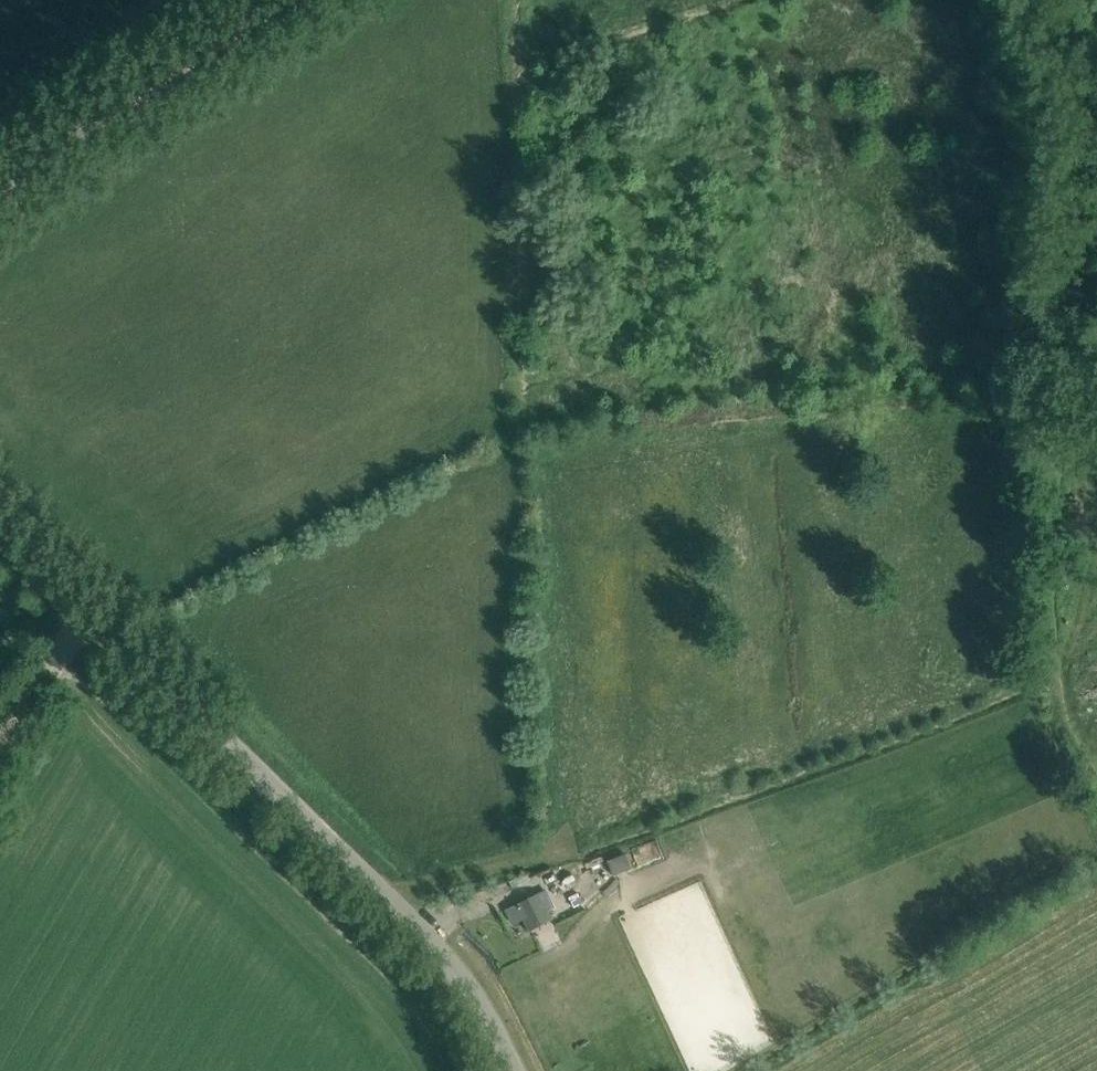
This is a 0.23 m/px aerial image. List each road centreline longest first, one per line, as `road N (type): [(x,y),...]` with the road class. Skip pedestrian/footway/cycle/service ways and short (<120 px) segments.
road 1 (unclassified): [(515,1070),(462,974),(404,910),(0,521)]
road 2 (track): [(276,0),(0,176)]
road 3 (track): [(92,608),(0,764)]

